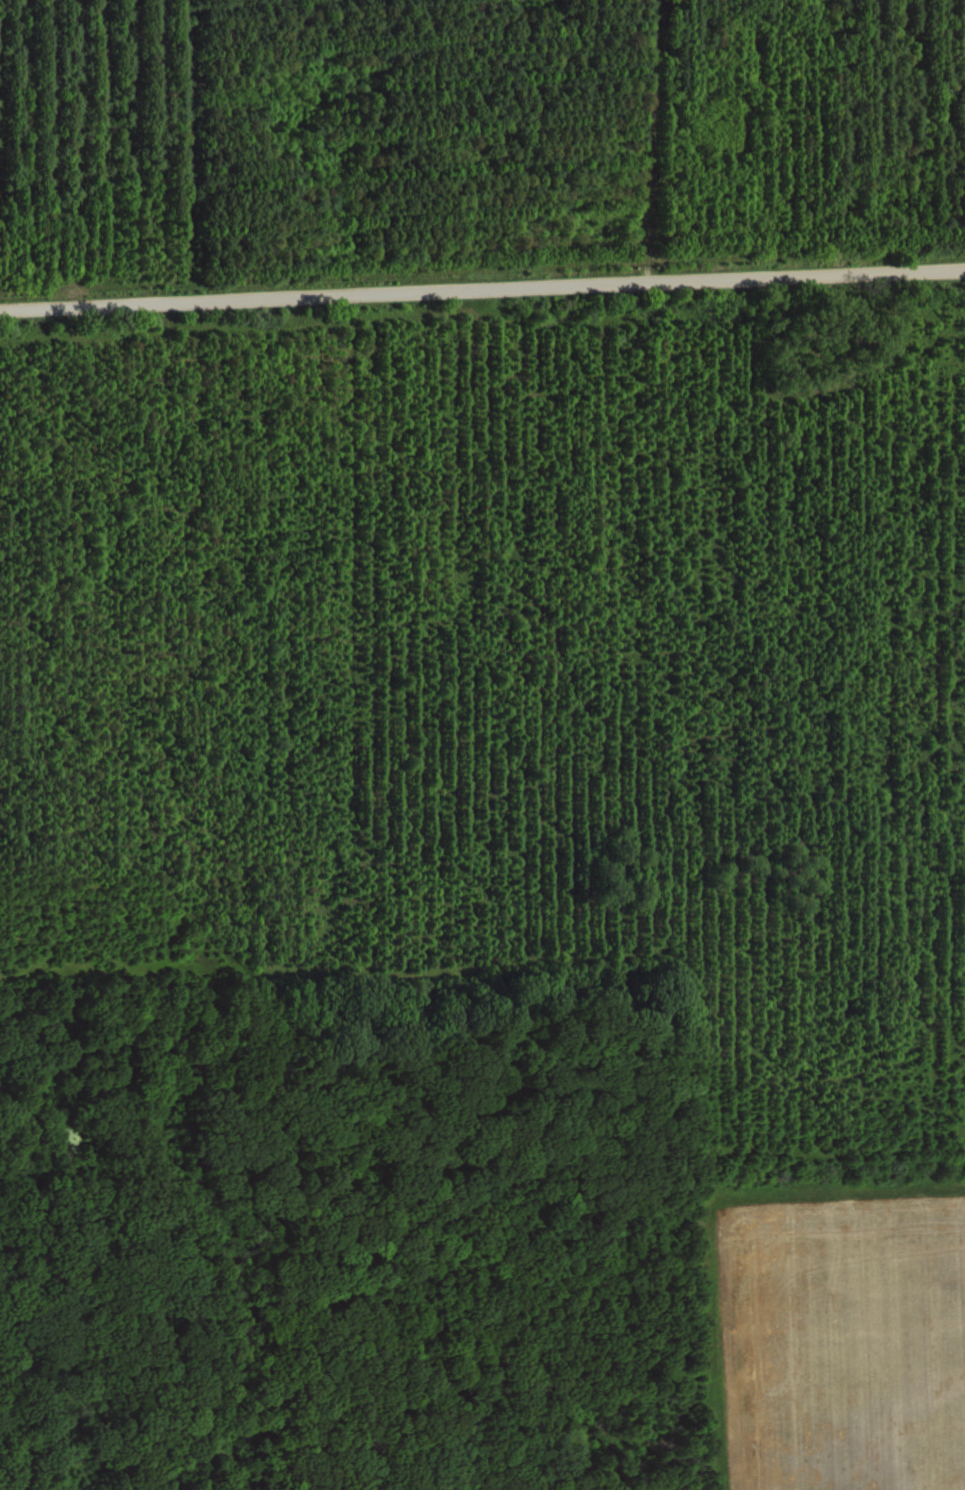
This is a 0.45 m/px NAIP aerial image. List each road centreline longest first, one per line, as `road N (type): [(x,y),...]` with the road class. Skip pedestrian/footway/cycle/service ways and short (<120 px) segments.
road 1 (residential): [(0,308),(964,270)]

